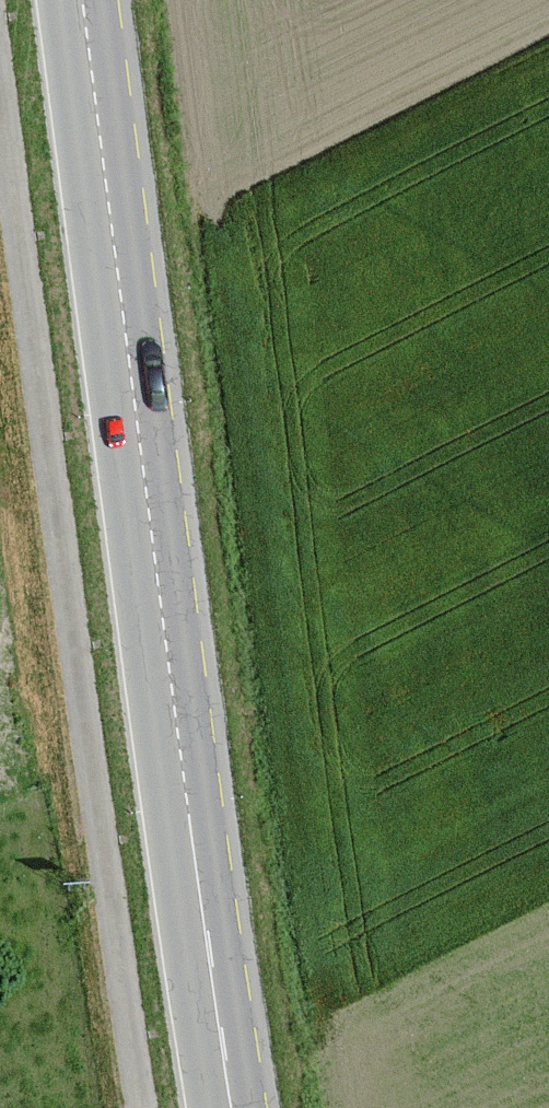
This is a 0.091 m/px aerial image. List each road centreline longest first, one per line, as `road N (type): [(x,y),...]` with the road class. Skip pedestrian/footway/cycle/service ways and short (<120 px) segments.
road 1 (primary): [(232,1107),(175,741),(80,0)]
road 2 (track): [(0,128),(148,1107)]

